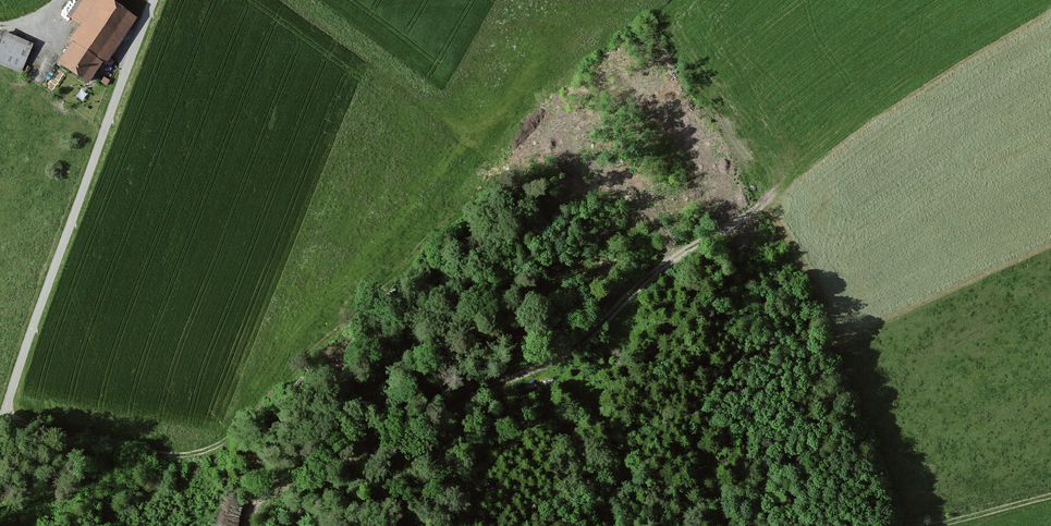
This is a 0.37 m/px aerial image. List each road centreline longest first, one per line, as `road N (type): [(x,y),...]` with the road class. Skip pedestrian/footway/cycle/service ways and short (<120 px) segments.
road 1 (track): [(248,525),(255,505),(280,480),(402,444),(461,400),(586,341),(667,263),(768,200),(810,160)]
road 2 (unclassified): [(0,423),(154,0)]
road 3 (track): [(1050,495),(928,525)]

